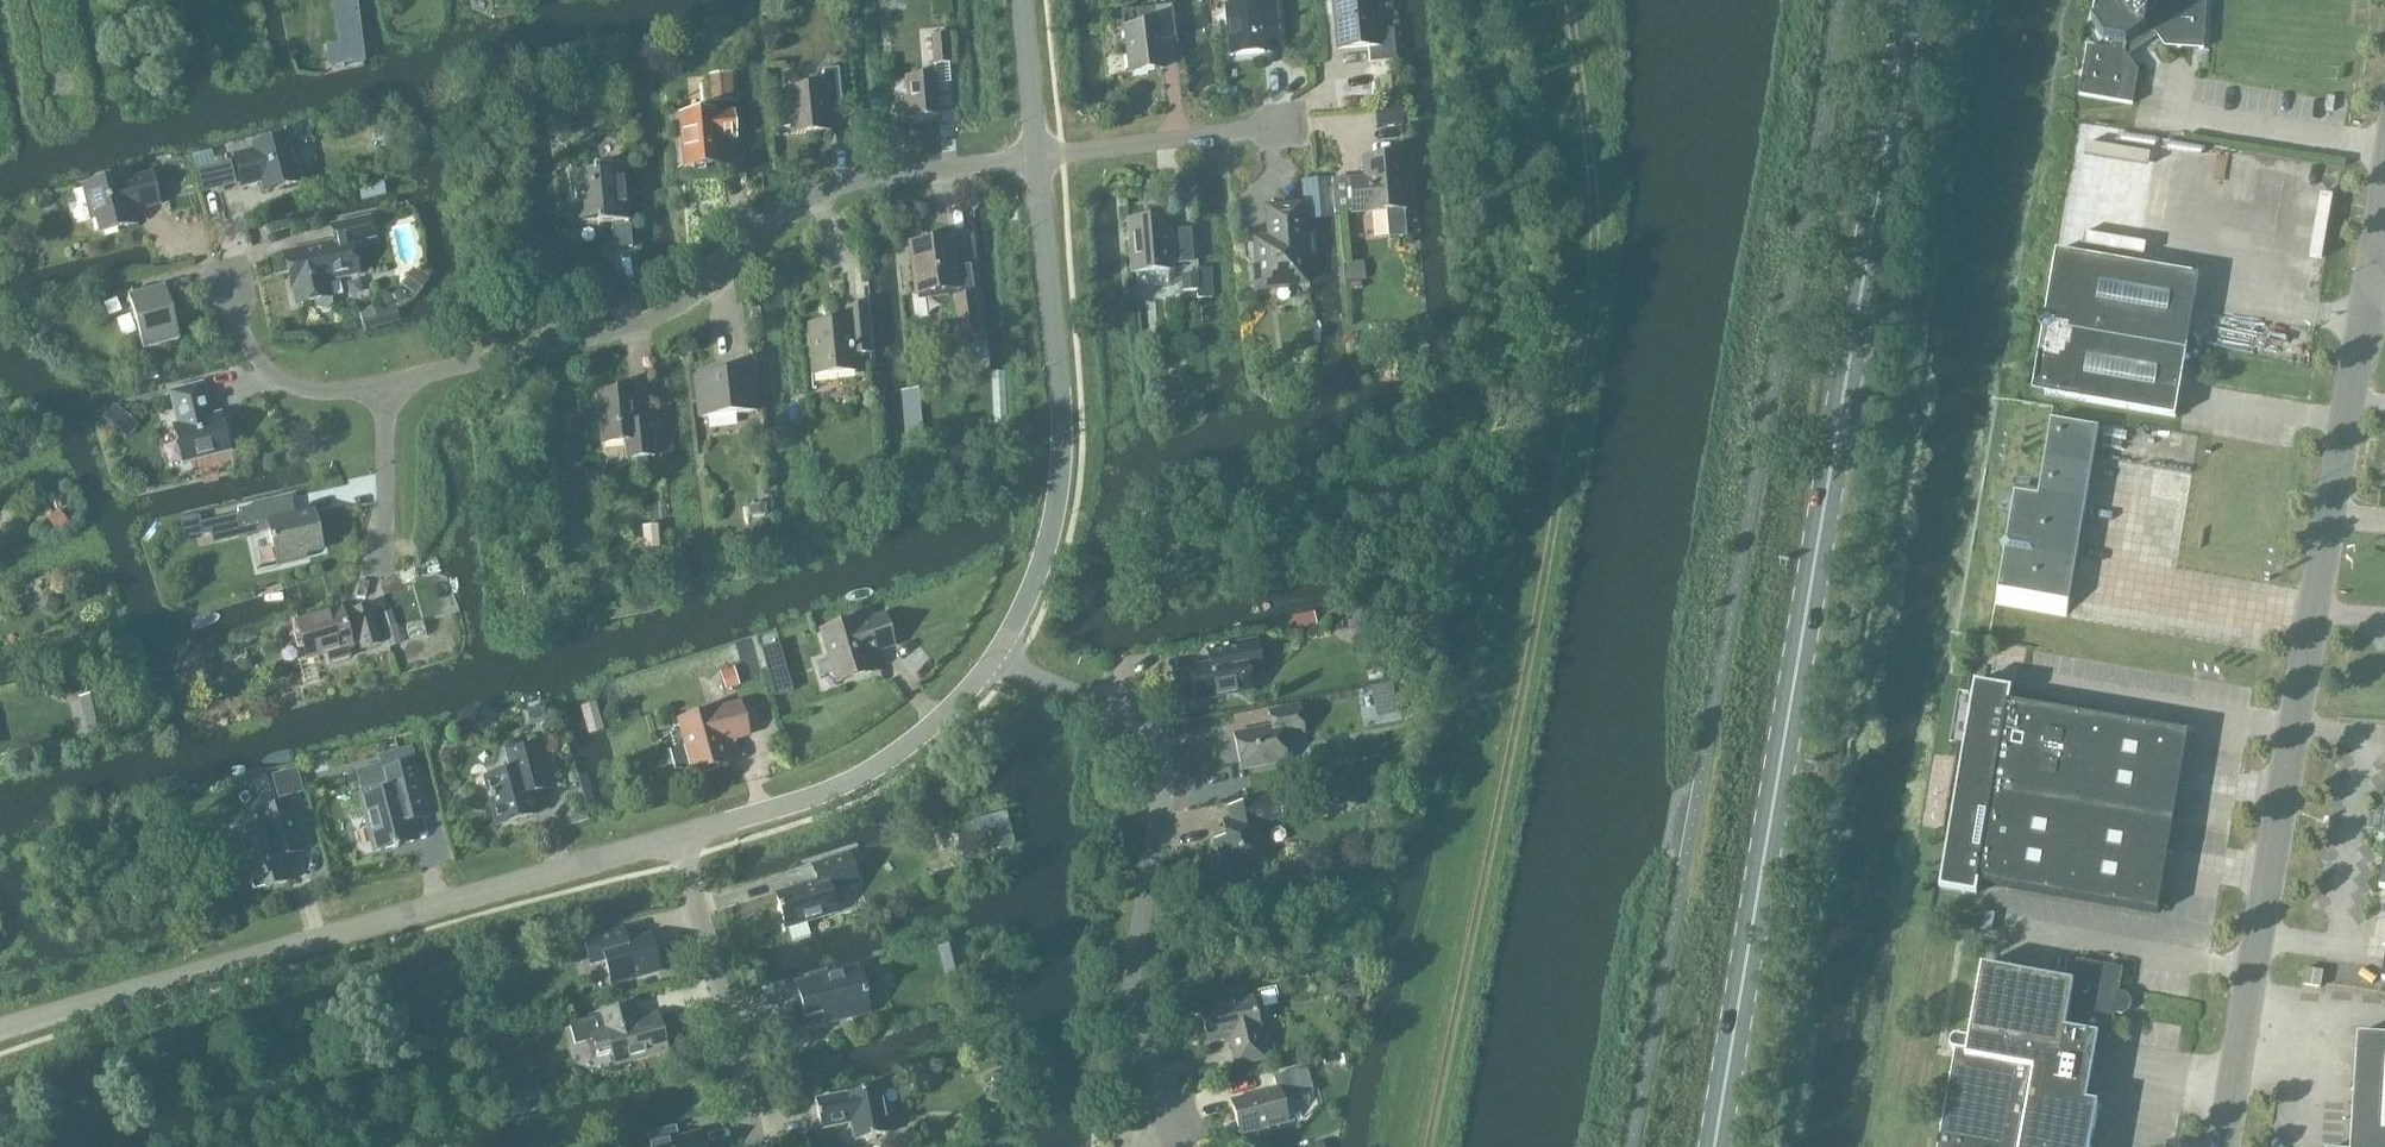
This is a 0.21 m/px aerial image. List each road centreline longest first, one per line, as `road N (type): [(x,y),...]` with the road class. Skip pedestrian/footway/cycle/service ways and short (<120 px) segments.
road 1 (primary): [(1715,1146),(1868,283),(1904,0)]
road 2 (unclassified): [(2227,1146),(2375,278)]
road 3 (residential): [(0,1030),(677,837)]
road 4 (residential): [(389,382),(633,326),(679,306),(782,216),(849,182),(1036,156)]
road 5 (residential): [(1182,1137),(1140,1033),(1132,982),(1156,834),(1158,742),(1140,723),(993,656)]
road 6 (residential): [(993,656),(1039,575),(1060,484),(1063,422),(1036,156)]
road 7 (residential): [(677,837),(842,786),(938,721),(993,656)]
road 8 (residential): [(756,1146),(677,837)]
road 9 (residential): [(1036,156),(1302,124)]
road 10 (residential): [(389,382),(331,391),(286,383),(257,360),(229,272)]
road 11 (residential): [(1036,156),(1021,0)]
road 12 (residential): [(384,534),(389,382)]

